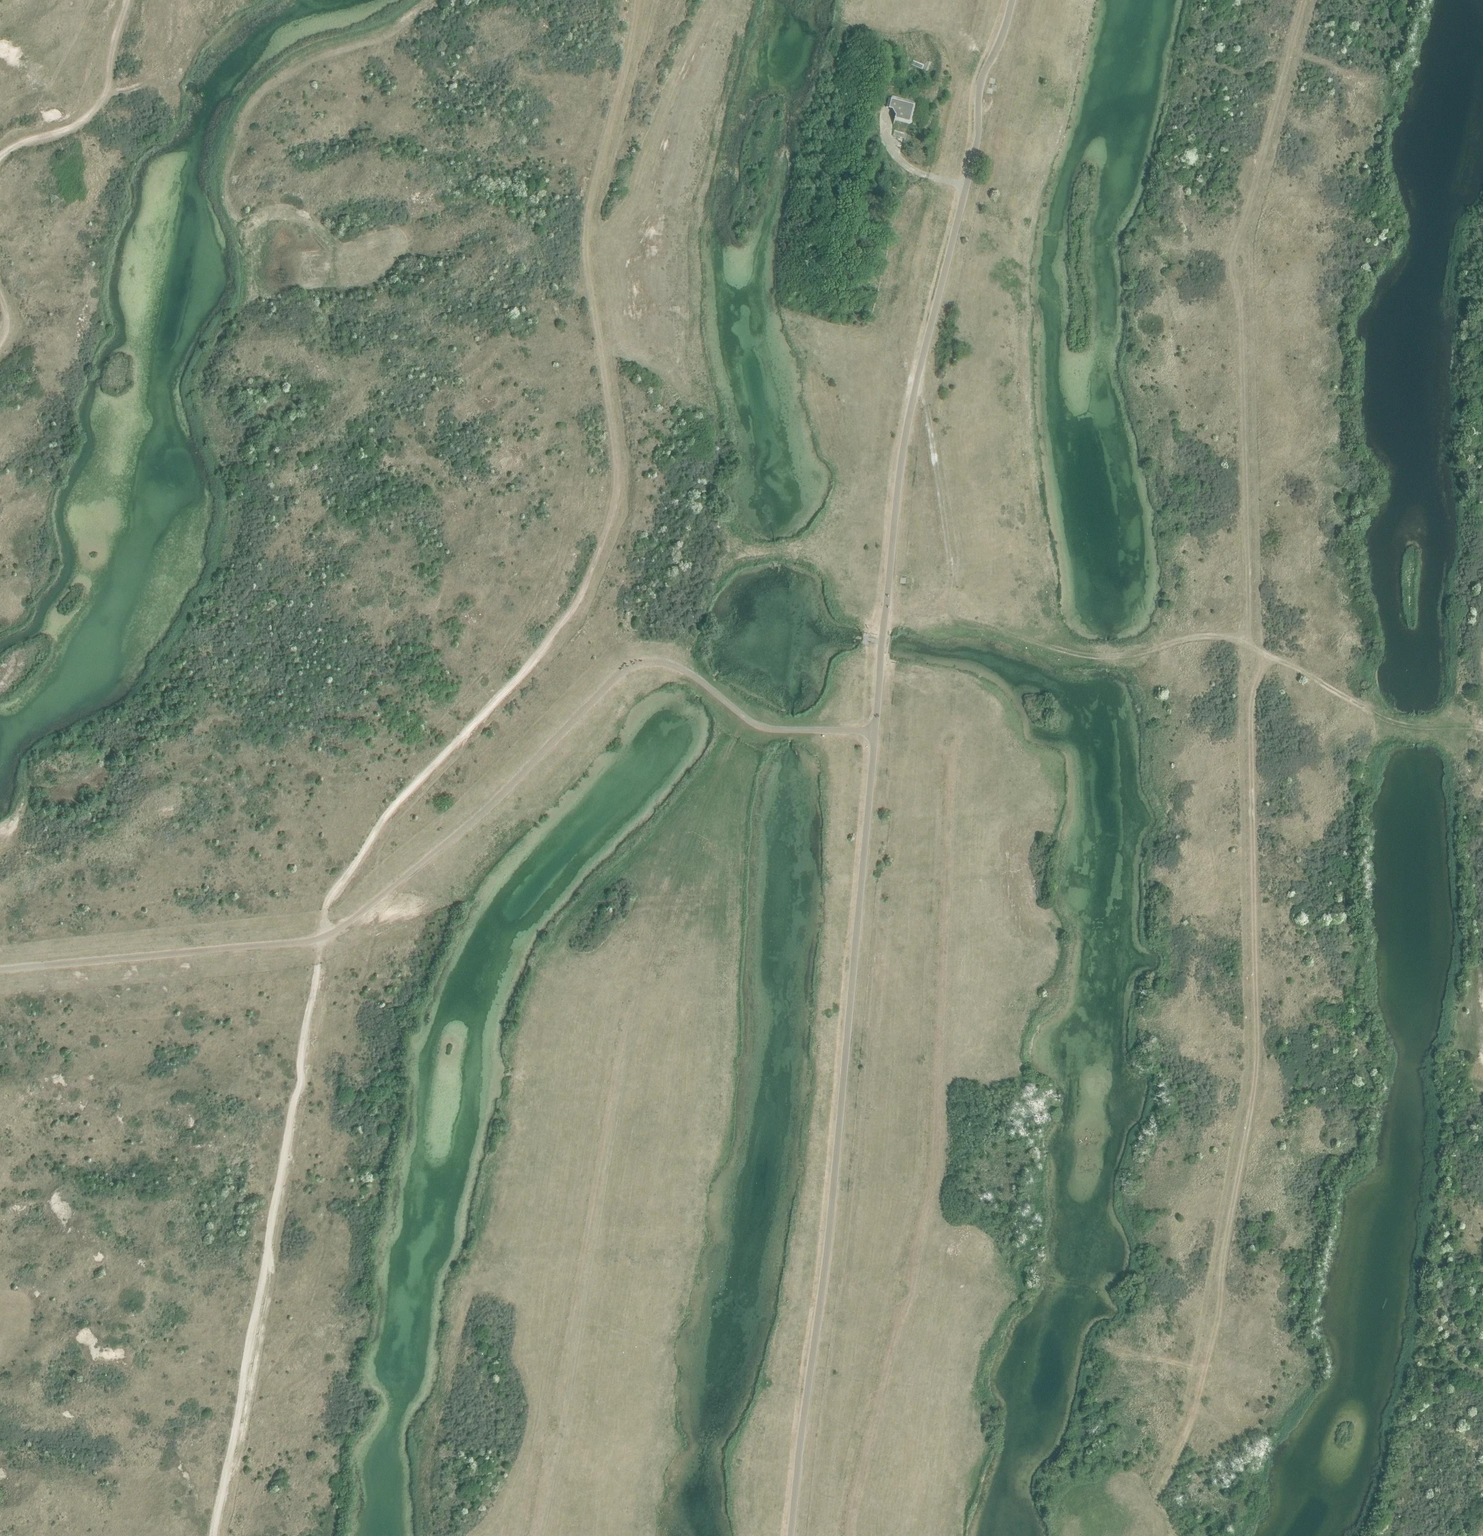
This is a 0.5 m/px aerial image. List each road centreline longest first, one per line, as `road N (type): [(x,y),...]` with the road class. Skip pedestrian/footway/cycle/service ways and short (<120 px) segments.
road 1 (track): [(1482,729),(1425,730),(1375,713),(1226,636),(1206,633),(1116,655),(958,616),(889,609)]
road 2 (track): [(0,153),(91,112),(108,83),(125,0)]

